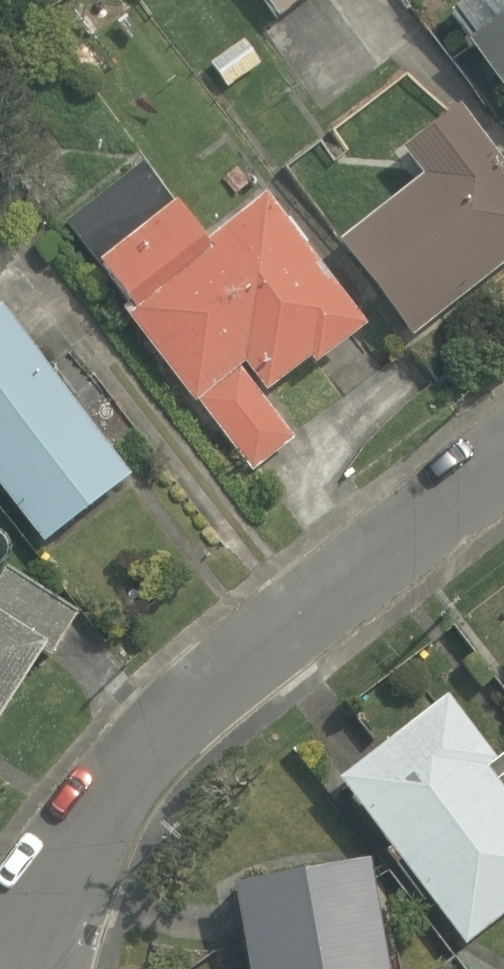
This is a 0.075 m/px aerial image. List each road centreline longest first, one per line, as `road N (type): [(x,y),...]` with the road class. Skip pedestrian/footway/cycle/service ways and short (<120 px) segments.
road 1 (residential): [(503,534),(409,614),(138,878),(77,968)]

